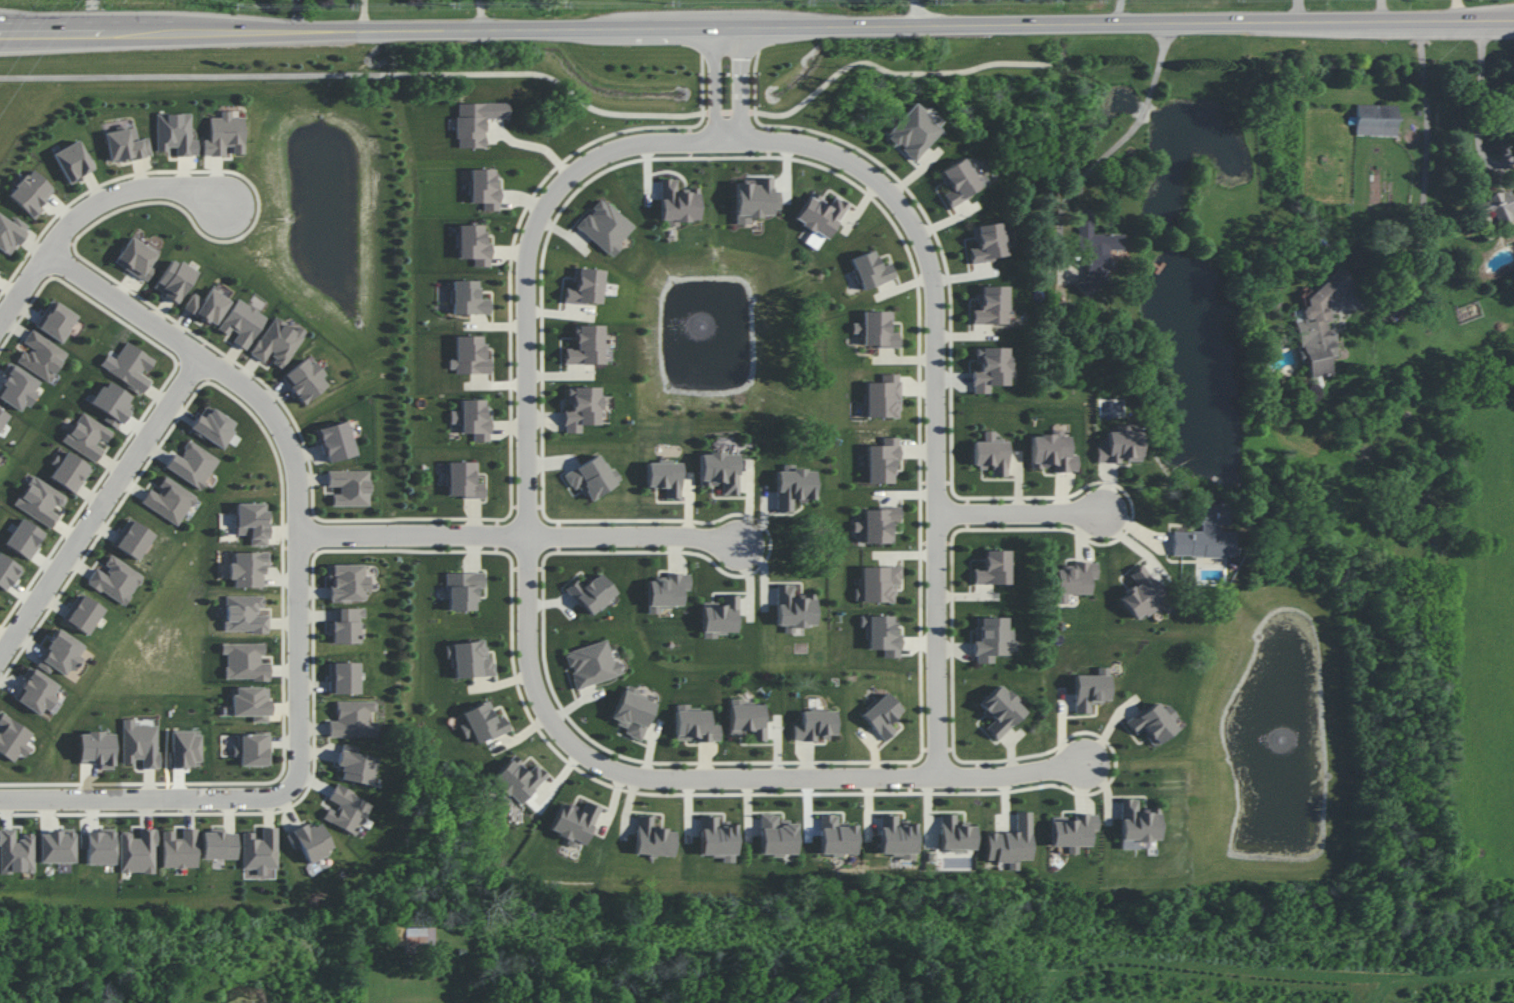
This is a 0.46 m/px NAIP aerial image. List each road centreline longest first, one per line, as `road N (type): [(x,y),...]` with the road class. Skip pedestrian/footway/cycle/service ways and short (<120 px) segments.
road 1 (secondary): [(0,35),(1513,19)]
road 2 (residential): [(936,779),(933,294),(917,228),(863,170),(831,153),(726,136)]
road 3 (residential): [(726,136),(610,150),(556,185),(532,234),(528,663),(546,715),(567,741)]
road 4 (residential): [(288,793),(297,774),(297,535),(295,461),(279,421),(246,387),(47,255)]
road 5 (residential): [(567,741),(643,781),(936,779)]
road 6 (residential): [(0,653),(201,357)]
road 7 (residential): [(226,205),(195,191),(148,189),(95,202),(63,231),(0,326)]
road 8 (residential): [(1421,20),(1423,222),(1407,258),(1369,290)]
road 9 (residential): [(0,800),(274,801),(288,793)]
road 10 (residential): [(526,535),(297,535)]
road 11 (residential): [(736,542),(526,535)]
road 12 (residential): [(1103,515),(934,512)]
road 13 (residential): [(1484,19),(1480,152),(1513,163)]
road 14 (residential): [(936,779),(1003,779),(1089,762)]

